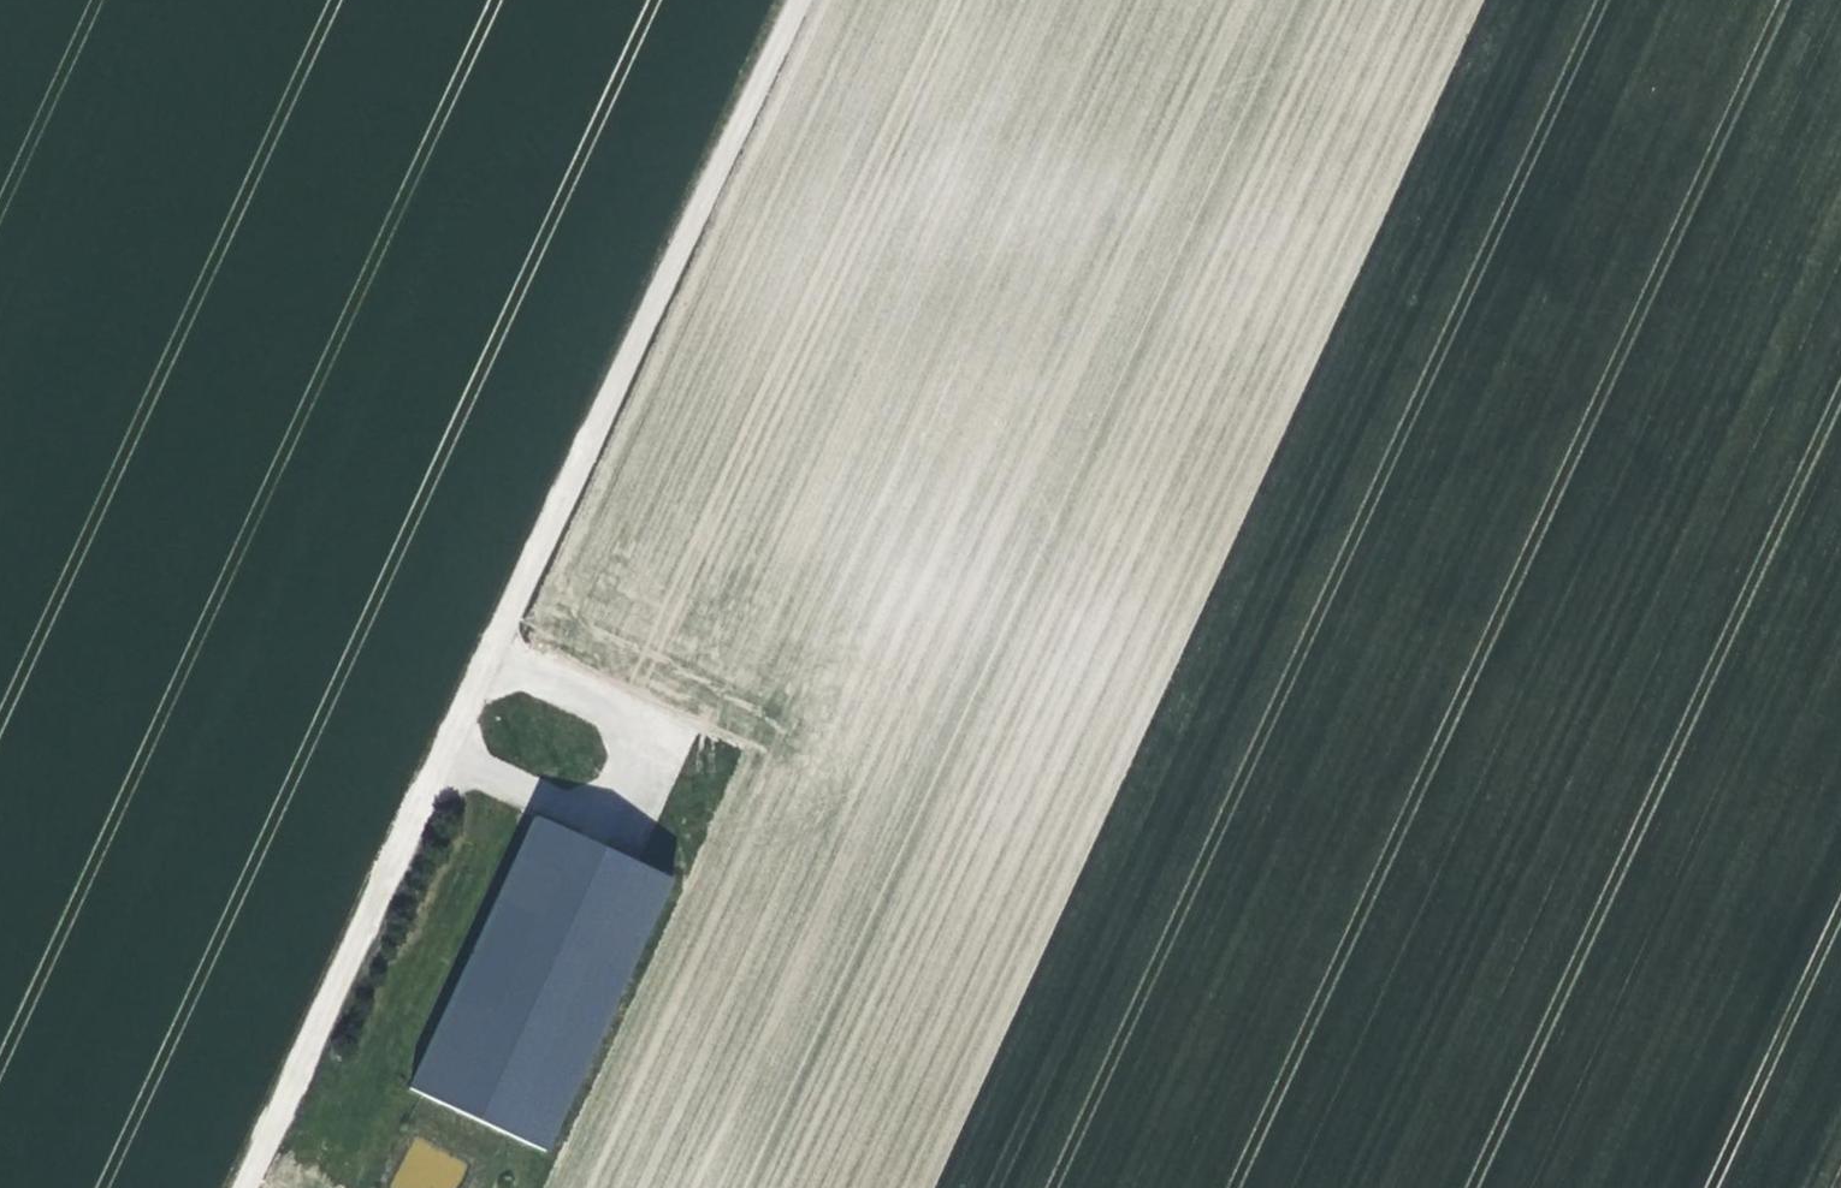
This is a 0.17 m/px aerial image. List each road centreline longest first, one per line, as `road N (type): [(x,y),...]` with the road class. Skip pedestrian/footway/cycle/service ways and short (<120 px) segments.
road 1 (track): [(239,1187),(798,0)]

